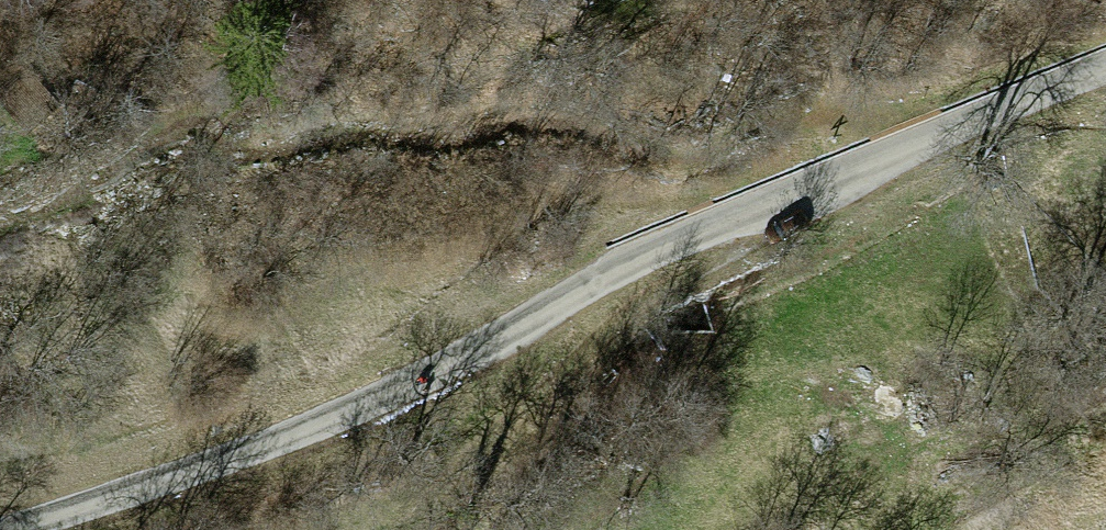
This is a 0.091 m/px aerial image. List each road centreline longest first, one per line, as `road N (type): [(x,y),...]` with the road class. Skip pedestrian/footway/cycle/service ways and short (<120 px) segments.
road 1 (unclassified): [(38,529),(465,363),(676,249),(943,129),(1105,68)]
road 2 (track): [(676,249),(408,529)]

